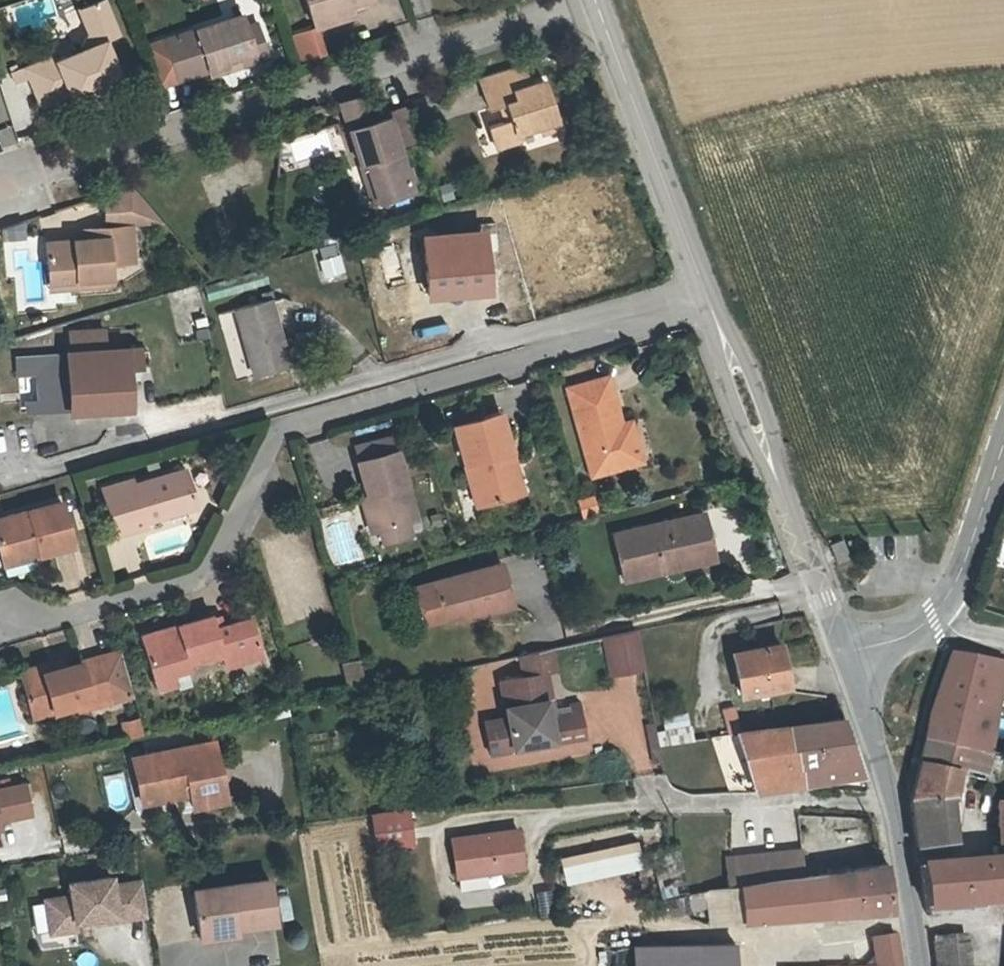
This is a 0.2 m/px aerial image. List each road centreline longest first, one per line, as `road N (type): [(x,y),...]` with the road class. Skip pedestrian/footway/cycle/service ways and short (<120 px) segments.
road 1 (residential): [(26,632),(207,583),(288,432),(706,307)]
road 2 (residential): [(11,478),(699,285)]
road 3 (residential): [(0,185),(594,4)]
road 4 (tertiary): [(854,653),(820,601),(706,307)]
road 5 (tertiary): [(917,965),(854,653)]
road 6 (tertiary): [(699,285),(594,4)]
road 7 (tertiary): [(935,622),(974,539),(1003,437)]

